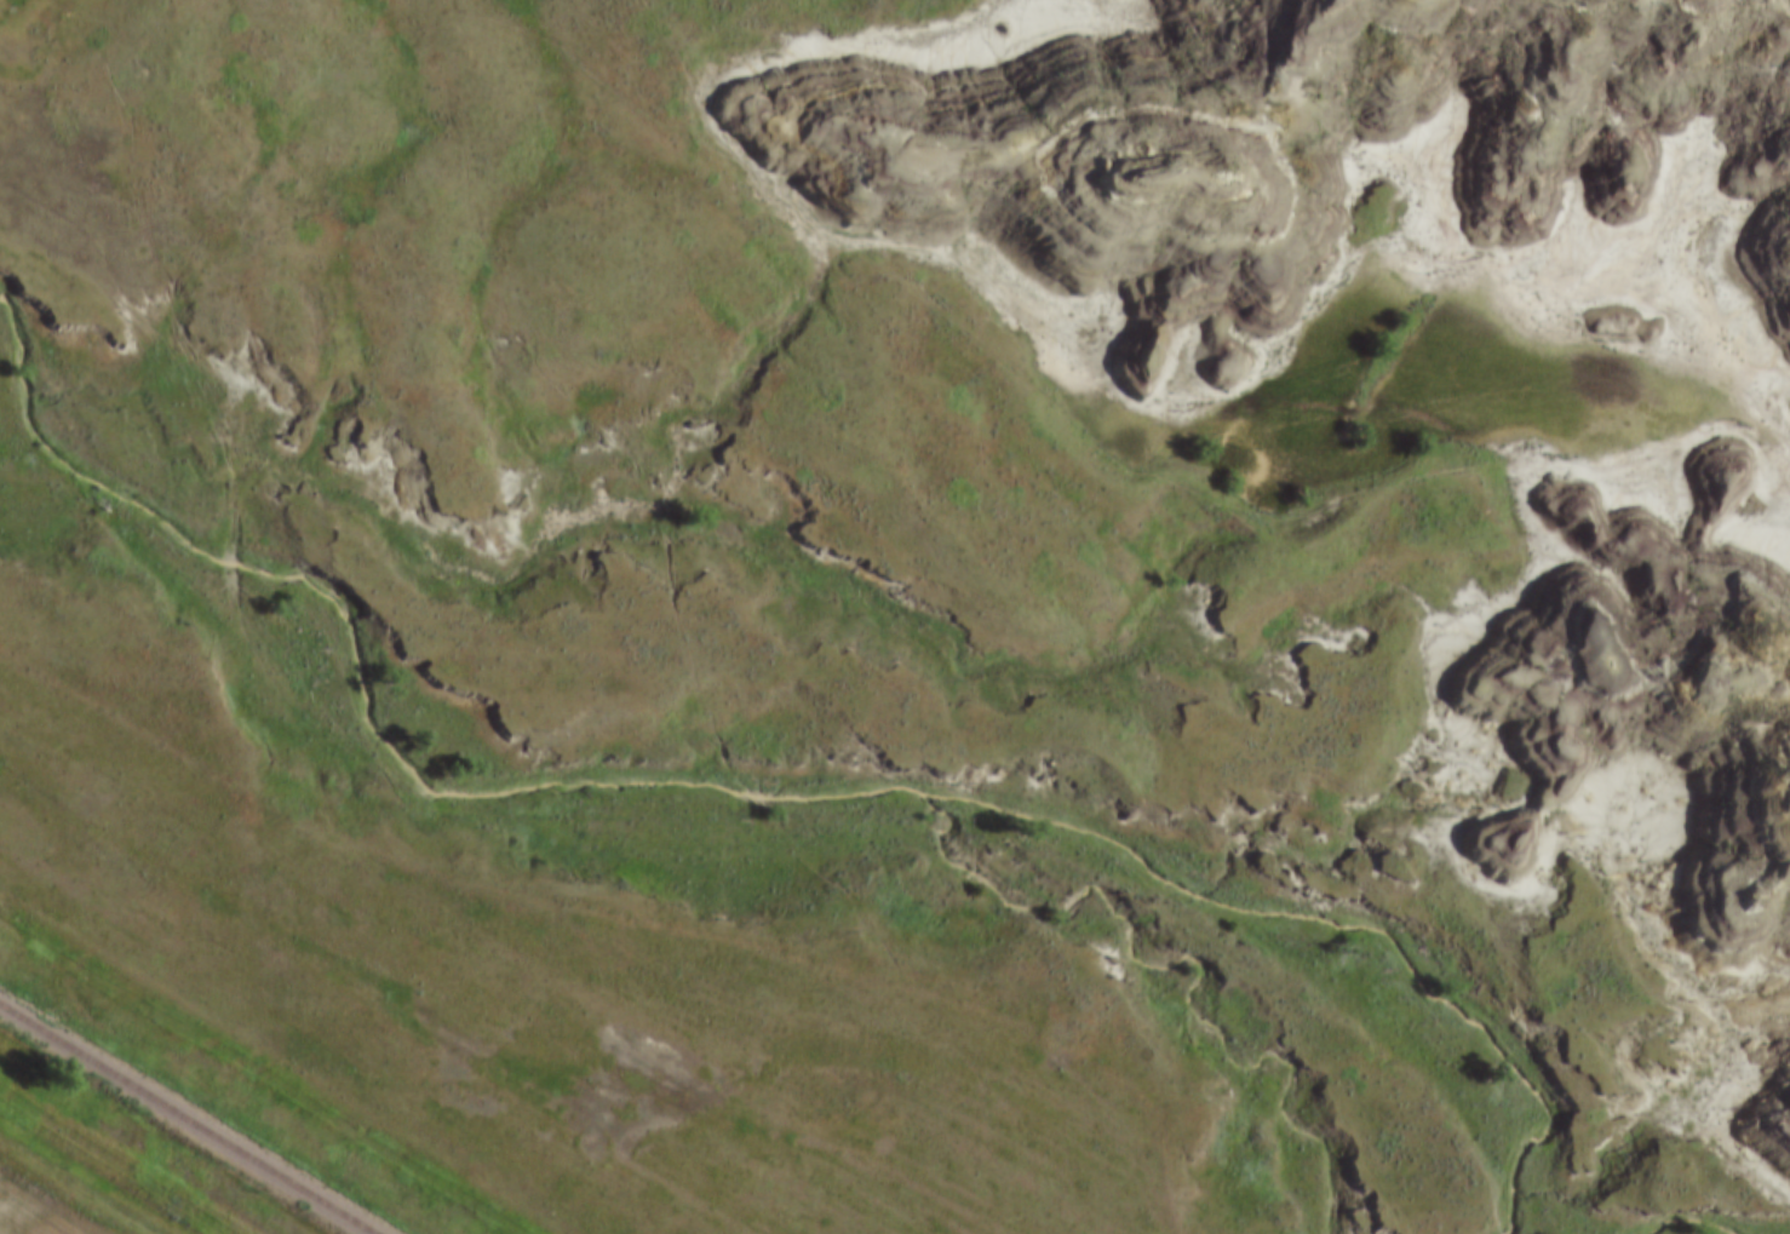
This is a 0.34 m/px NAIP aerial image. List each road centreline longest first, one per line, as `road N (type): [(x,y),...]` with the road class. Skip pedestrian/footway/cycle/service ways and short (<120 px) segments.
road 1 (track): [(0,1142),(149,1233)]

